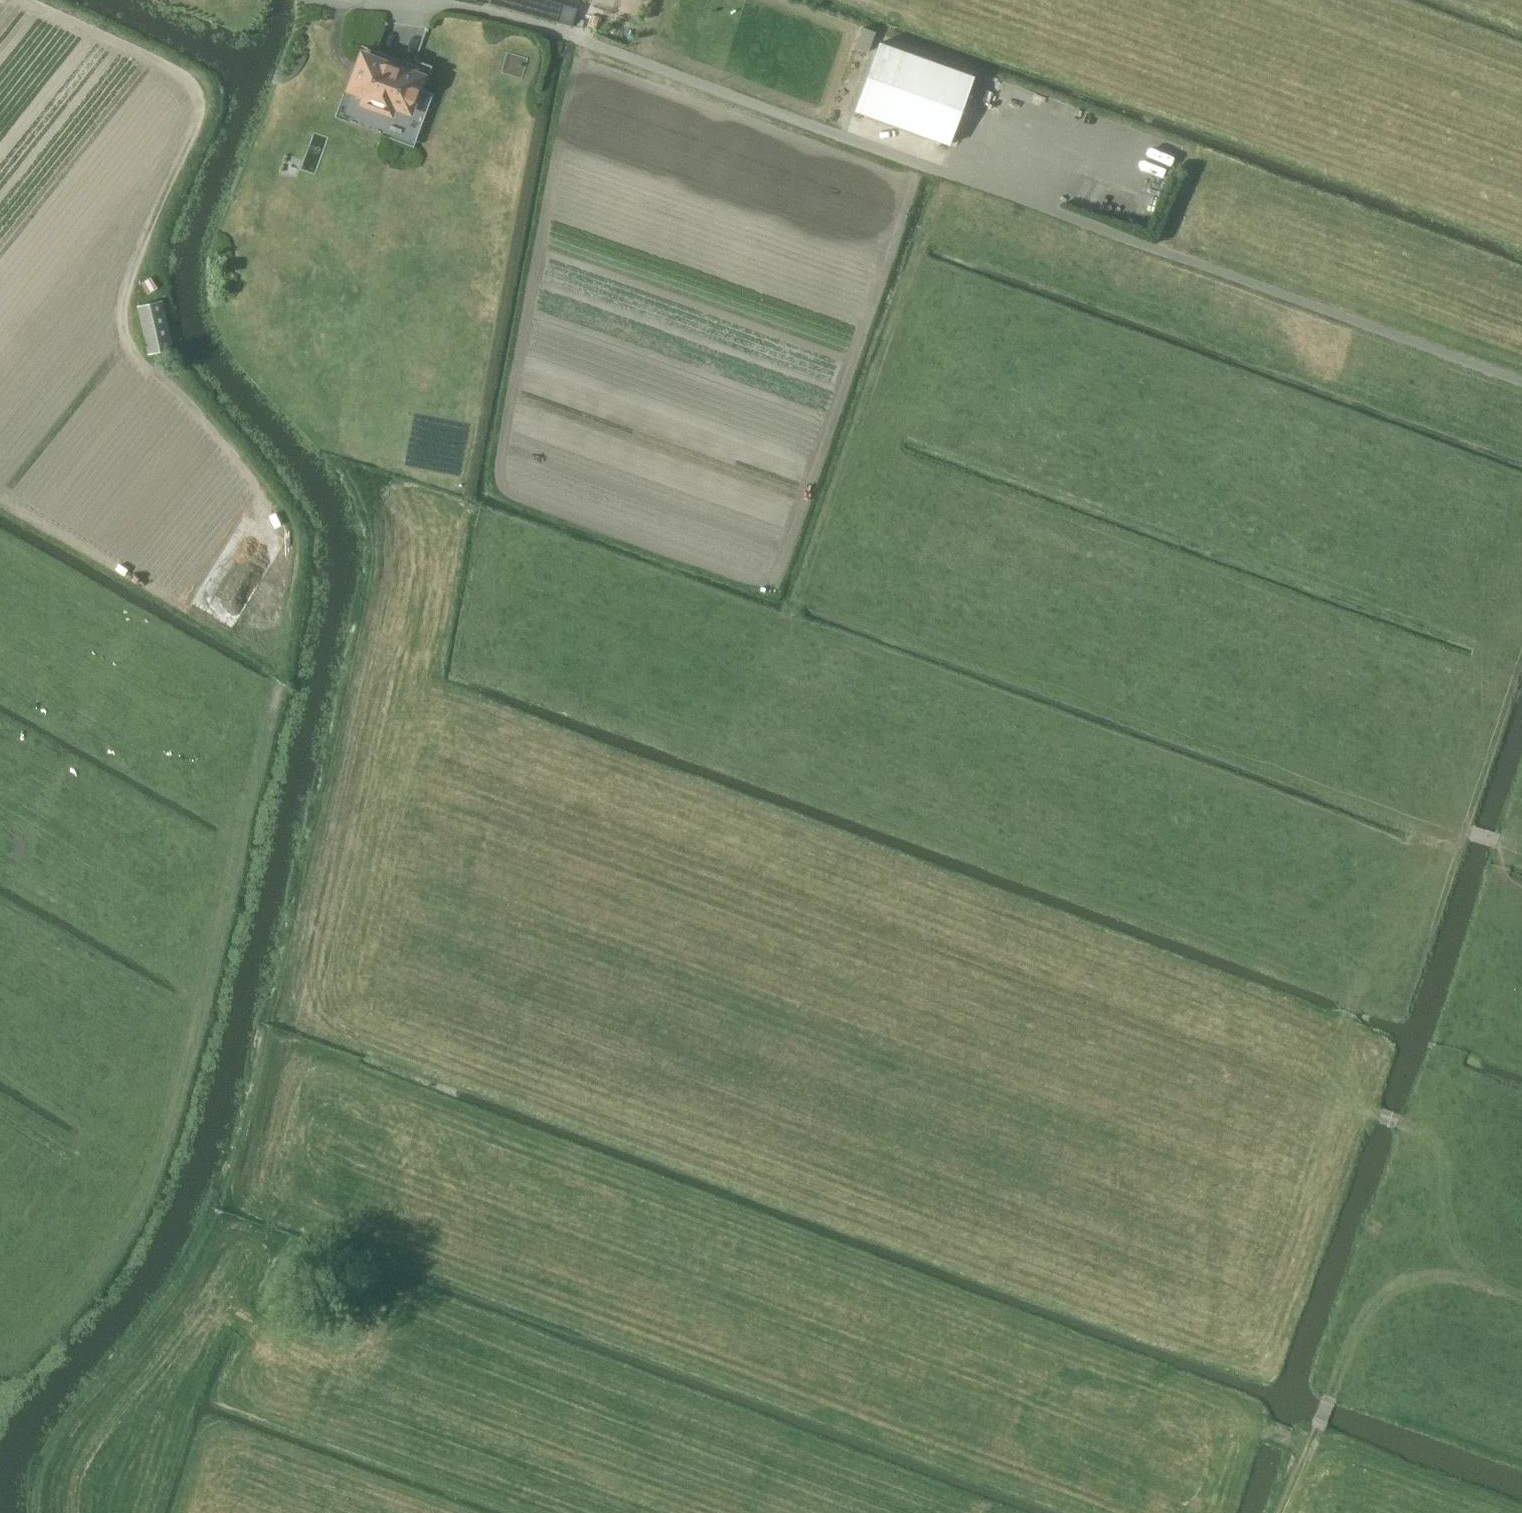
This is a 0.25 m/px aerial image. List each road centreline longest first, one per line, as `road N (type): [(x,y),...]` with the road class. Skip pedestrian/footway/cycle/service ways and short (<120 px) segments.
road 1 (track): [(185,1080),(303,592),(302,538),(285,502),(225,432),(132,349),(131,284),(202,120),(208,101),(197,78),(33,0)]
road 2 (track): [(789,625),(951,173)]
road 3 (track): [(1312,1446),(1136,1389)]
road 4 (track): [(1521,1304),(1456,1281),(1417,1279),(1366,1303)]
road 5 (track): [(1366,1303),(1312,1446)]

